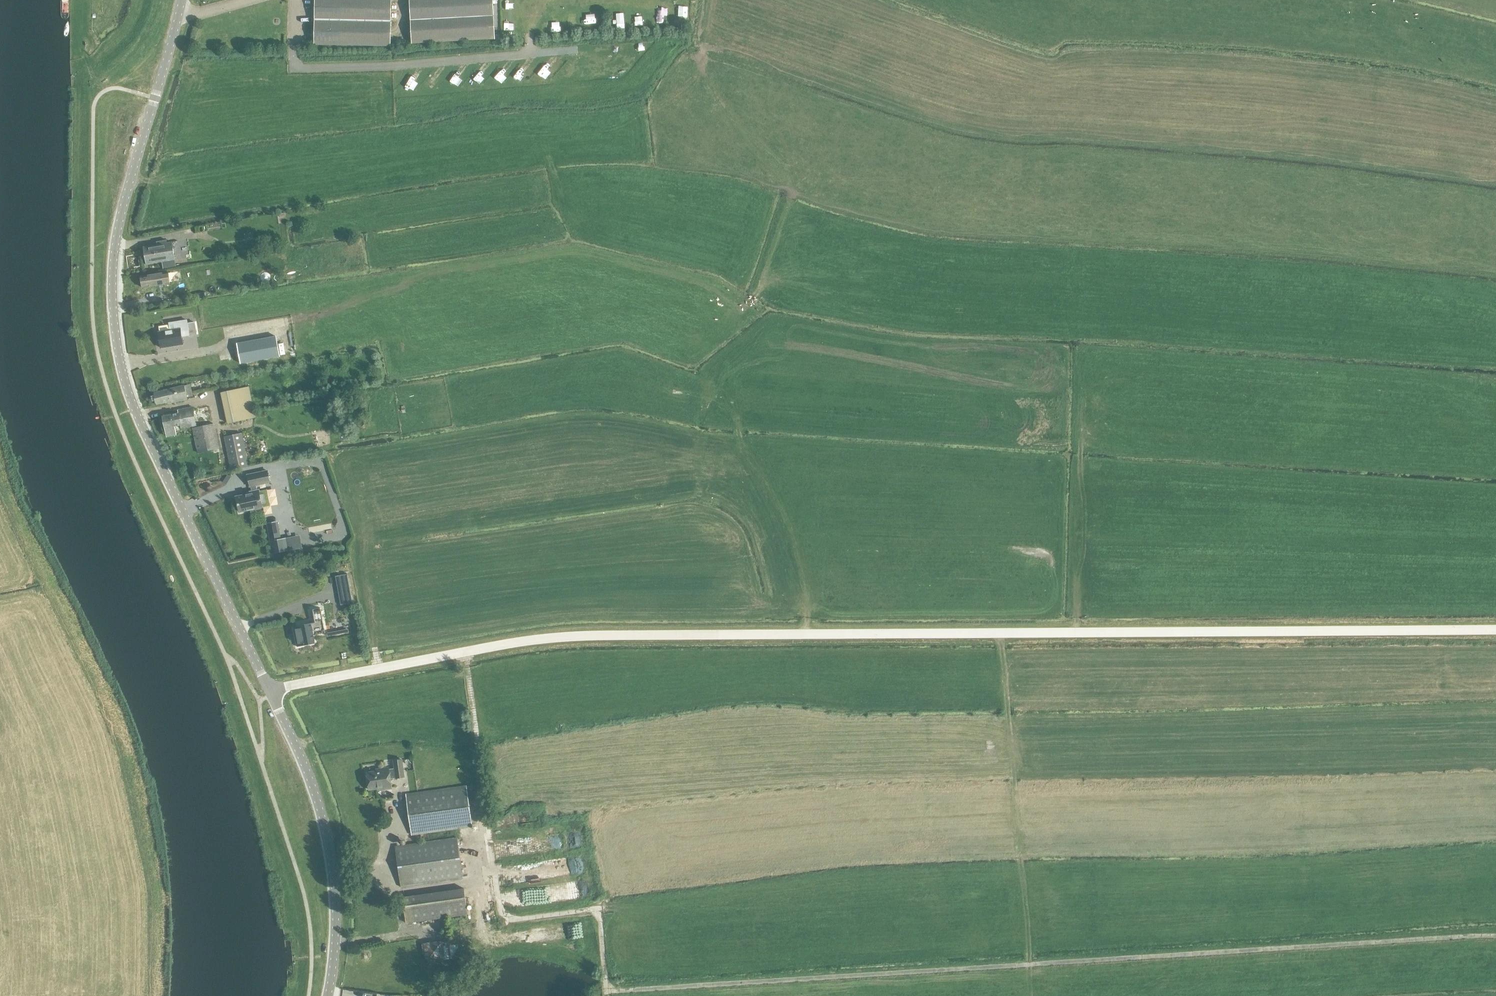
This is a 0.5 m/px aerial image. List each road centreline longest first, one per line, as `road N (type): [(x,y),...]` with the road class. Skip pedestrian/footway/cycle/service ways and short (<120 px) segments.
road 1 (track): [(464,652),(507,918),(599,908),(607,989),(1495,935)]
road 2 (unclassified): [(272,694),(509,643),(599,634),(1495,630)]
road 3 (tertiary): [(272,694),(142,422),(116,346),(118,233),(182,0)]
road 4 (tertiary): [(329,995),(336,940),(330,857),(310,777),(272,694)]

